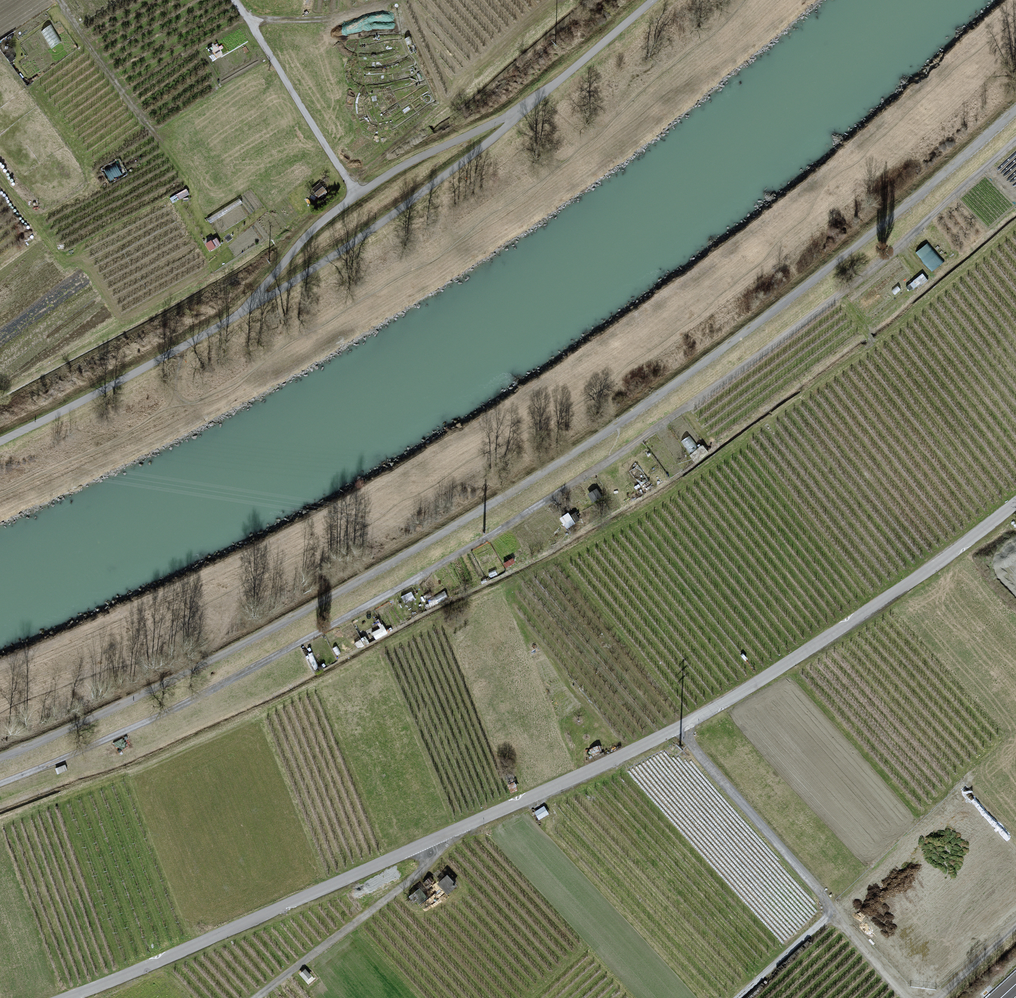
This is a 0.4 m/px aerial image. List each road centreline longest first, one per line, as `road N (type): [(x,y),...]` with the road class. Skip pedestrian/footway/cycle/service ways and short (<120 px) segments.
road 1 (track): [(1015,107),(925,189),(638,408),(482,508),(275,623),(0,755)]
road 2 (track): [(1015,139),(893,252),(603,464),(402,589),(214,687),(0,783)]
road 3 (track): [(0,440),(241,314),(355,242),(477,152),(653,0)]
road 4 (unclassified): [(1015,501),(908,583),(682,727)]
road 5 (unclassified): [(427,844),(64,997)]
road 6 (track): [(241,314),(330,215),(397,169),(536,100)]
road 7 (unclassified): [(682,727),(427,844)]
road 8 (unclassified): [(682,727),(827,915)]
road 9 (unclassified): [(256,997),(420,872),(427,844)]
road 10 (residential): [(358,195),(234,0)]
road 11 (track): [(63,0),(177,167)]
road 12 (track): [(250,21),(314,21),(392,0)]
road 13 (unclassified): [(737,997),(827,915)]

